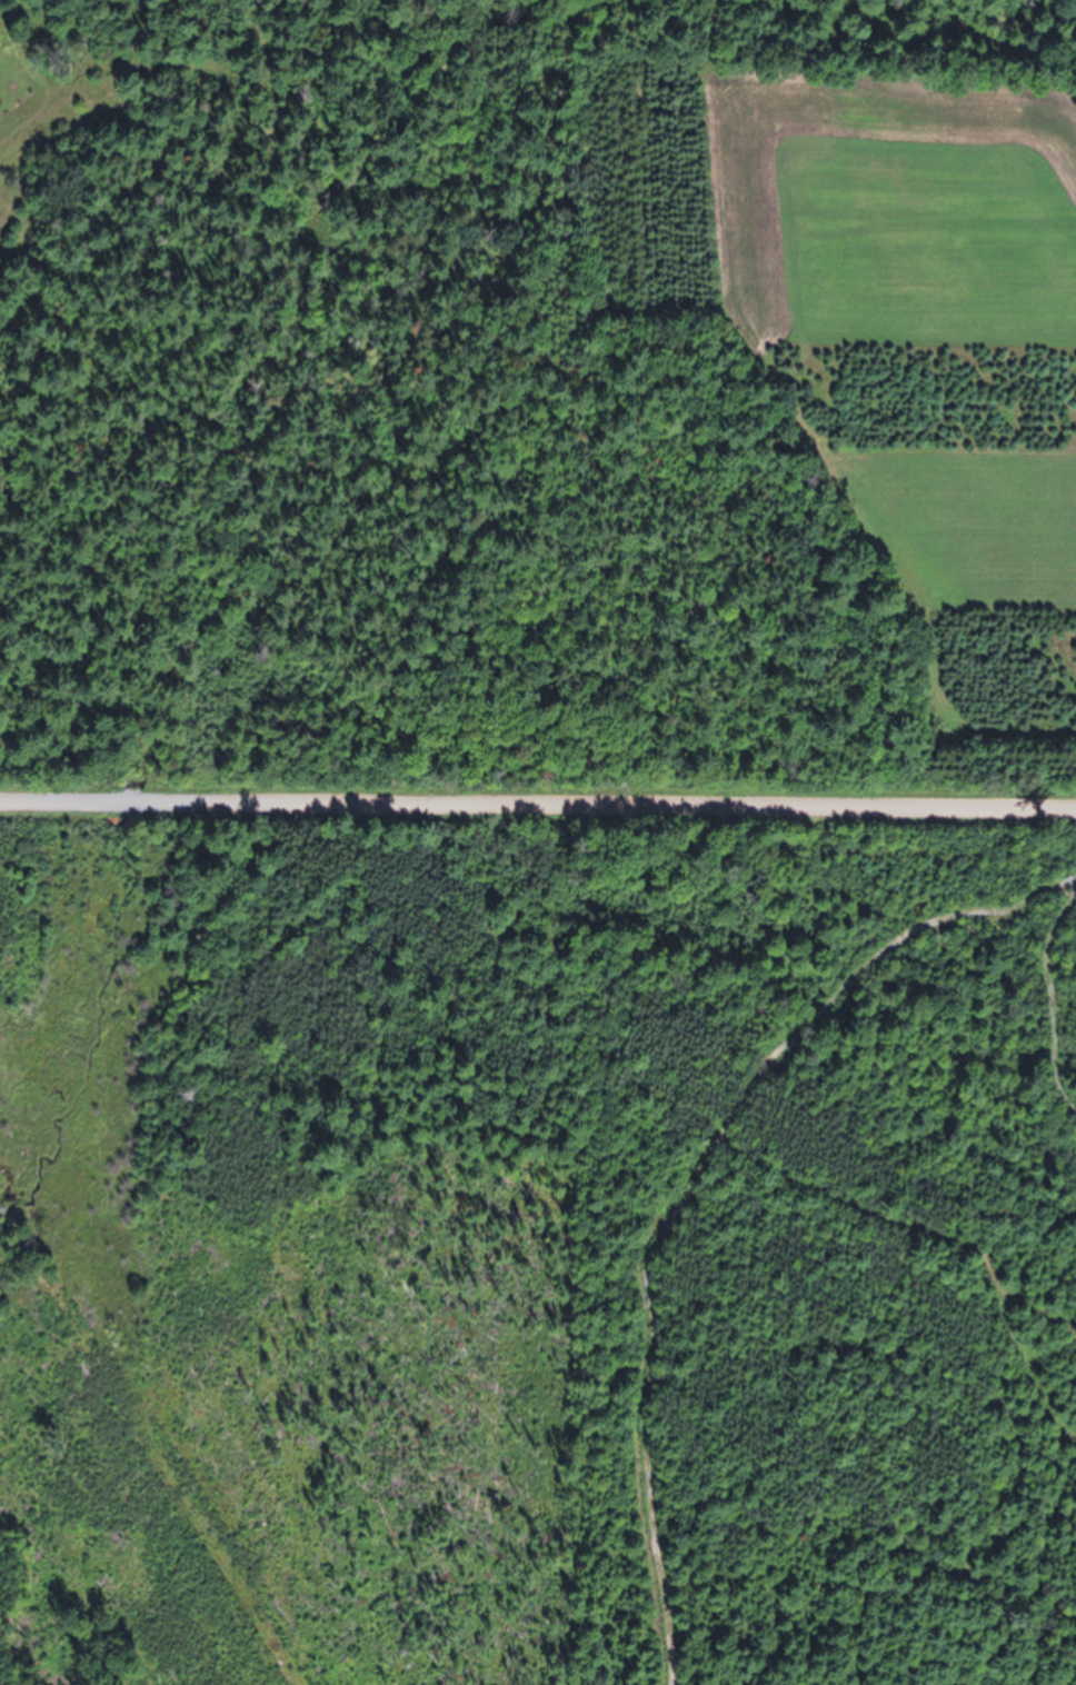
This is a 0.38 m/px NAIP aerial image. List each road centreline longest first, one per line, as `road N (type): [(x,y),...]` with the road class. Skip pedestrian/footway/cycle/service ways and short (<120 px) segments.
road 1 (residential): [(1075,819),(0,808)]

